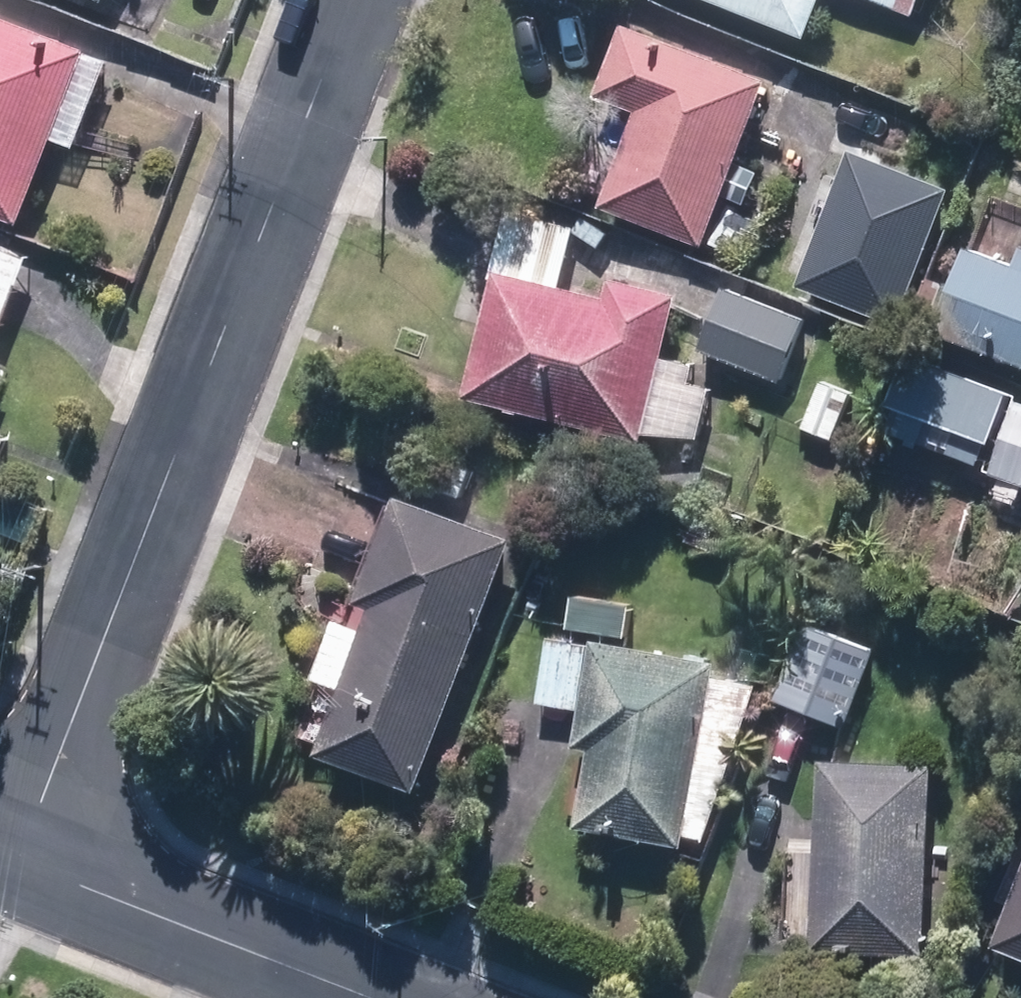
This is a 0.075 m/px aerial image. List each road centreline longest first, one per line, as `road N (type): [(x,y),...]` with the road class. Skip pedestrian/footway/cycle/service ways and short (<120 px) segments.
road 1 (residential): [(14,862),(351,0)]
road 2 (residential): [(368,997),(14,862)]

